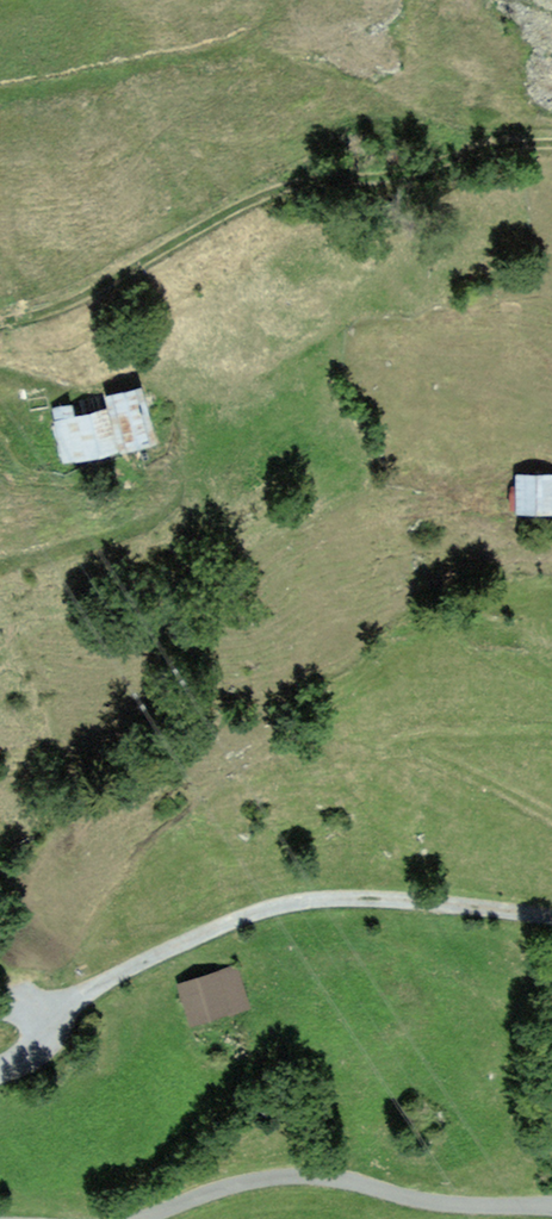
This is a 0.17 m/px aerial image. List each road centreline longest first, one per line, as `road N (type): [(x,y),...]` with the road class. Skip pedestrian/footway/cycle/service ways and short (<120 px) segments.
road 1 (track): [(0,322),(42,314),(105,287),(249,204),(296,186),(551,141)]
road 2 (track): [(551,917),(296,905),(171,951),(54,1011)]
road 3 (track): [(0,371),(32,380),(162,379),(185,429),(192,484),(171,517),(0,566)]
road 4 (track): [(551,1207),(437,1203),(346,1175),(261,1177),(138,1218)]

